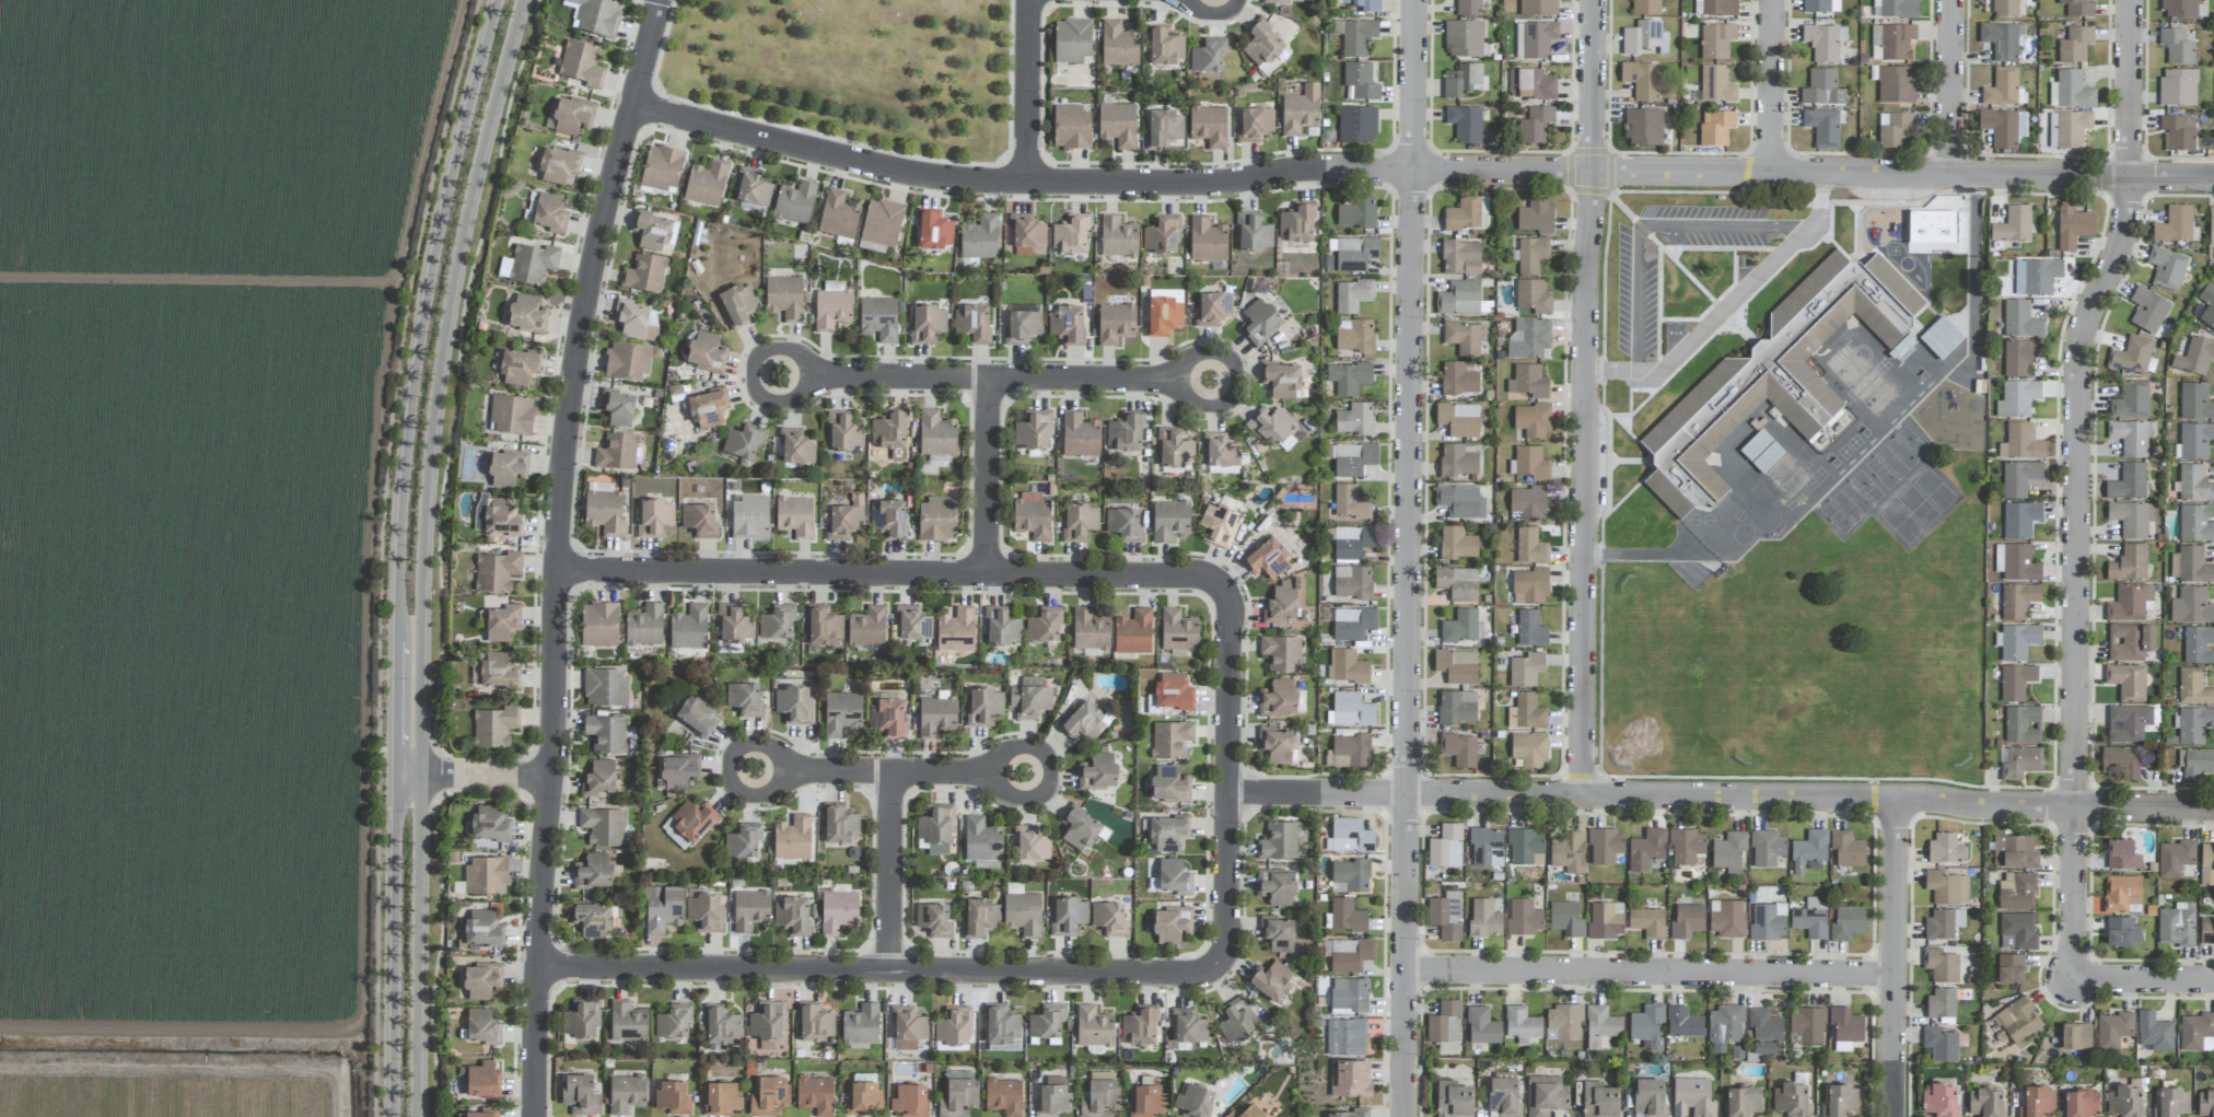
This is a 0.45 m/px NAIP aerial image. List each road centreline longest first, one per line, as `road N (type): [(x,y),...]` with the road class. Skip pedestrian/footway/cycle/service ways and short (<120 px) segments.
road 1 (residential): [(2213,178),(1304,171),(1217,185),(952,181),(634,108)]
road 2 (residential): [(537,1116),(559,538),(571,415),(614,184),(662,0)]
road 3 (residential): [(1401,1116),(1415,0)]
road 4 (residential): [(2075,979),(2079,370),(2090,316),(2129,218),(2130,0)]
road 5 (residential): [(2213,808),(1409,795)]
road 6 (residential): [(1585,796),(1595,0)]
road 7 (tertiary): [(418,347),(389,773),(386,1116)]
road 8 (residential): [(540,966),(1188,975),(1223,962)]
road 9 (residential): [(1230,596),(1189,578),(558,570)]
road 10 (residential): [(753,376),(1243,380)]
road 11 (residential): [(1896,976),(1407,971)]
road 12 (tertiary): [(417,775),(421,542),(439,352)]
road 13 (residential): [(1223,962),(1230,936),(1230,596)]
road 14 (tertiary): [(439,352),(519,0)]
road 15 (tertiary): [(496,0),(418,347)]
road 16 (tertiary): [(415,1116),(417,775)]
road 17 (residential): [(1896,1116),(1897,799)]
road 18 (residential): [(731,772),(1023,773)]
road 19 (residential): [(893,970),(893,773)]
road 20 (residential): [(989,575),(991,379)]
road 21 (residential): [(1030,0),(1029,183)]
road 22 (residential): [(1409,795),(1232,794)]
road 23 (residential): [(1951,175),(1953,0)]
road 24 (residential): [(1772,174),(1774,0)]
road 25 (residential): [(555,777),(389,773)]
road 26 (residential): [(2213,982),(2075,979)]

